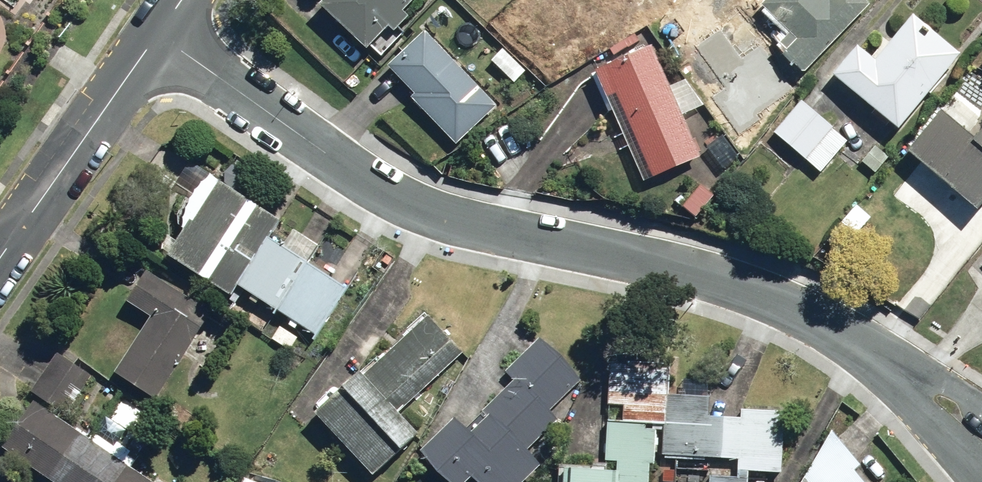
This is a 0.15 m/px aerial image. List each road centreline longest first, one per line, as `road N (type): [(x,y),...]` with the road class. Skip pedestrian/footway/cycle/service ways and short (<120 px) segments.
road 1 (residential): [(158,31),(380,187),(438,215),(759,293),(862,345)]
road 2 (tertiary): [(0,258),(158,31)]
road 3 (residential): [(980,481),(862,345)]
road 4 (residential): [(862,345),(981,409)]

